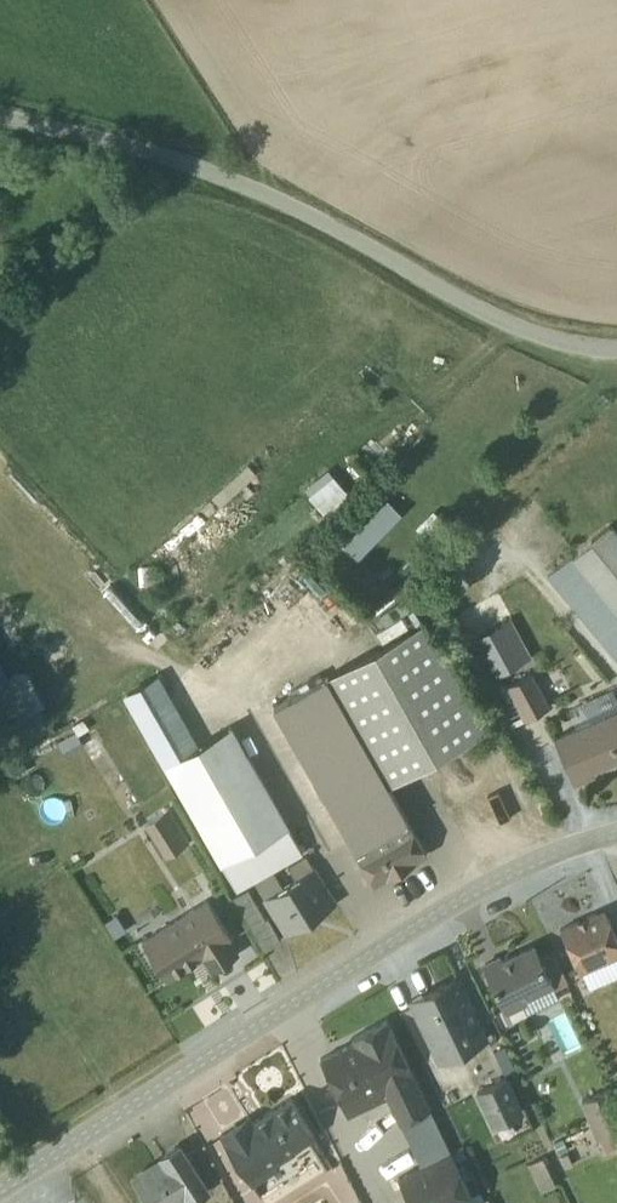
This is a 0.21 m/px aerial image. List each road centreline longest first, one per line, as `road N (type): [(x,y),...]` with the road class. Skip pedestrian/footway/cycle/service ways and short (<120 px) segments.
road 1 (unclassified): [(0,1191),(478,888),(616,834)]
road 2 (unclassified): [(0,114),(224,177),(347,234),(516,328),(573,348),(616,351)]

